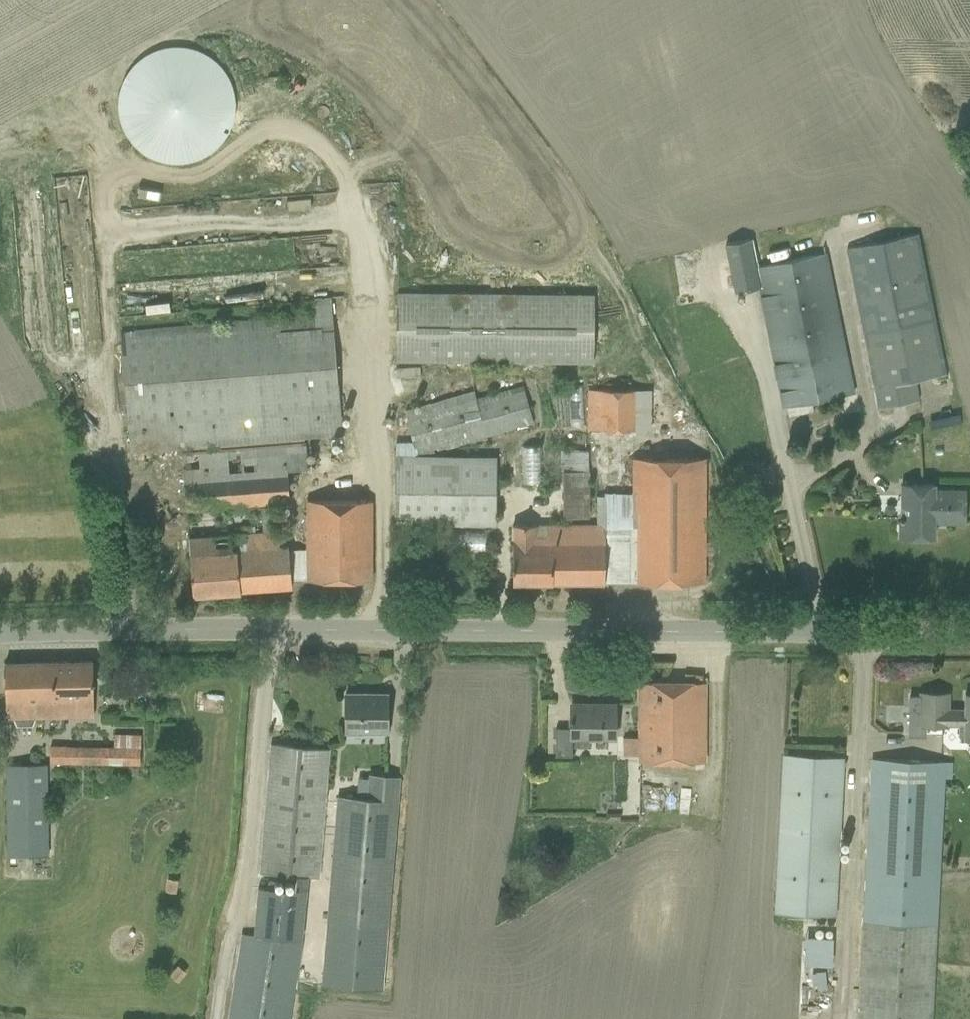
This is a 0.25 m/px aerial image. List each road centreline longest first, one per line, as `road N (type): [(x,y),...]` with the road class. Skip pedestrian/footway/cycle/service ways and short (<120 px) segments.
road 1 (unclassified): [(969,633),(0,633)]

